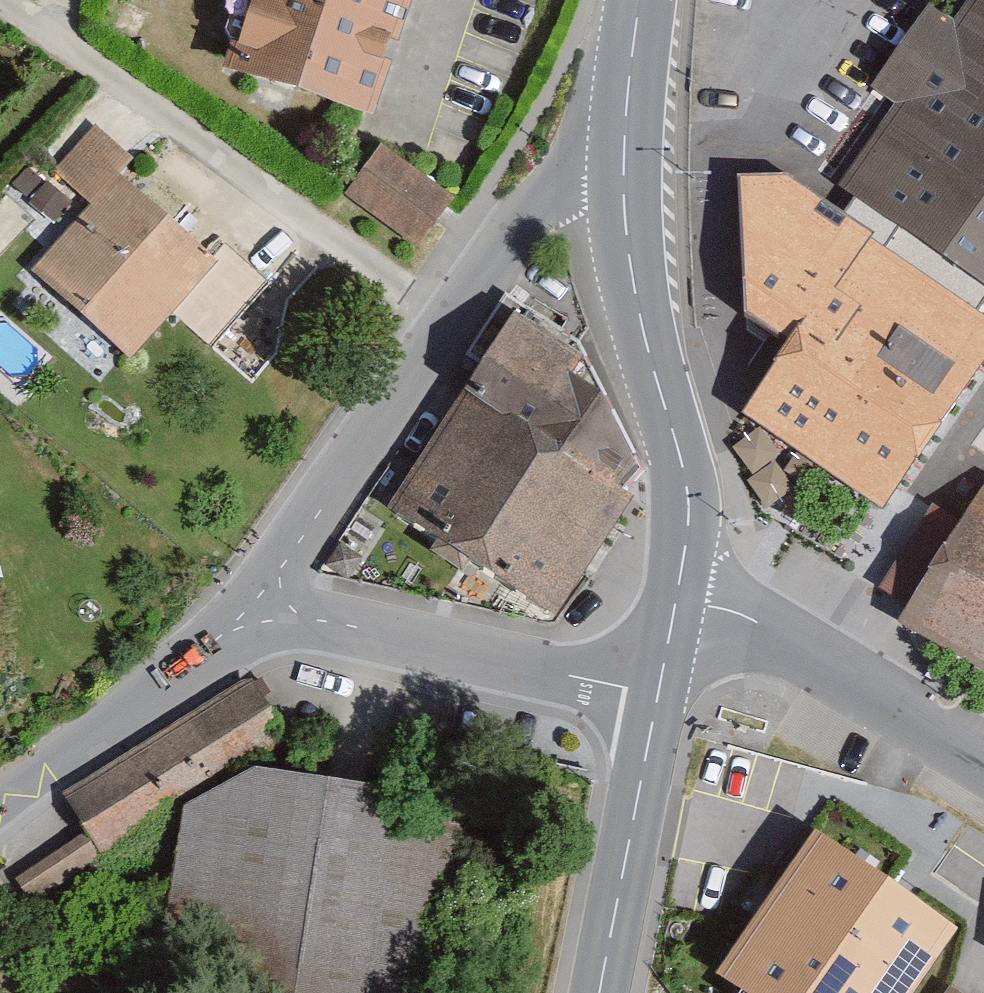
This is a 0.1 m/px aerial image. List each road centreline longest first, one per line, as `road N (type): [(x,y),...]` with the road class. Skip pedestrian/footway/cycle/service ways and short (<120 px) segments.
road 1 (residential): [(0,6),(440,336)]
road 2 (secondary): [(622,176),(645,335),(687,488),(675,599)]
road 3 (residential): [(251,614),(656,696)]
road 4 (residential): [(675,599),(748,618),(983,761)]
road 5 (residential): [(440,336),(251,614)]
road 6 (residential): [(251,614),(131,711),(0,801)]
road 7 (secondary): [(656,696),(598,992)]
road 8 (residential): [(622,176),(551,193),(440,336)]
road 9 (secondary): [(642,0),(622,176)]

